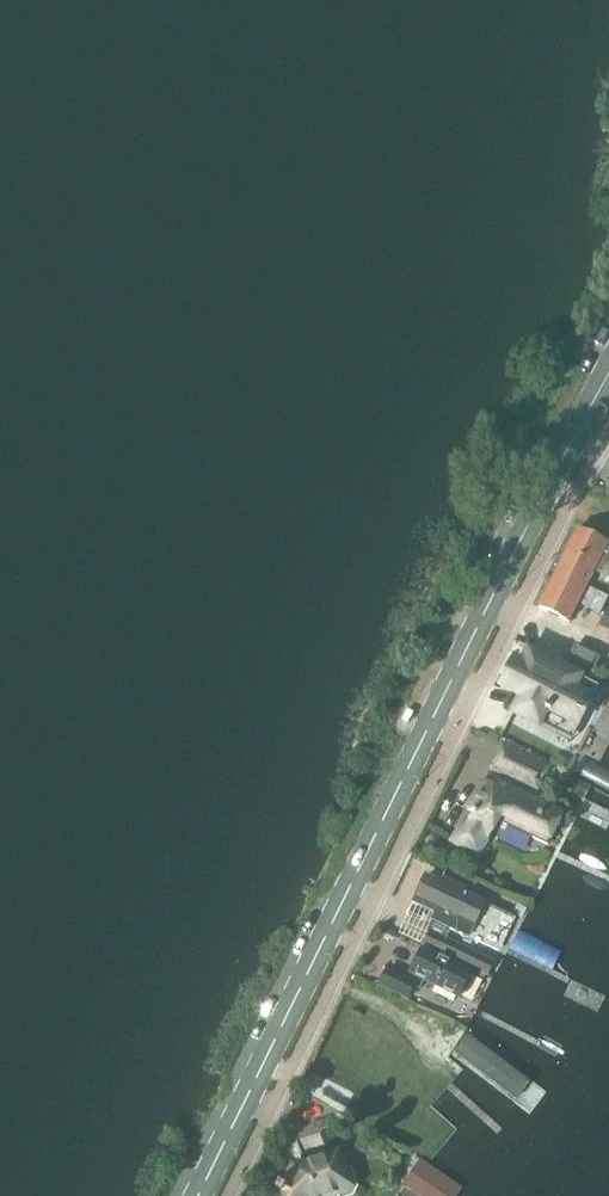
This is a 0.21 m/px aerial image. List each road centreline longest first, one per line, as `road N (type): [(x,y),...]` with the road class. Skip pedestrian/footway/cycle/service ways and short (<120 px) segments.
road 1 (secondary): [(608,374),(199,1195)]

